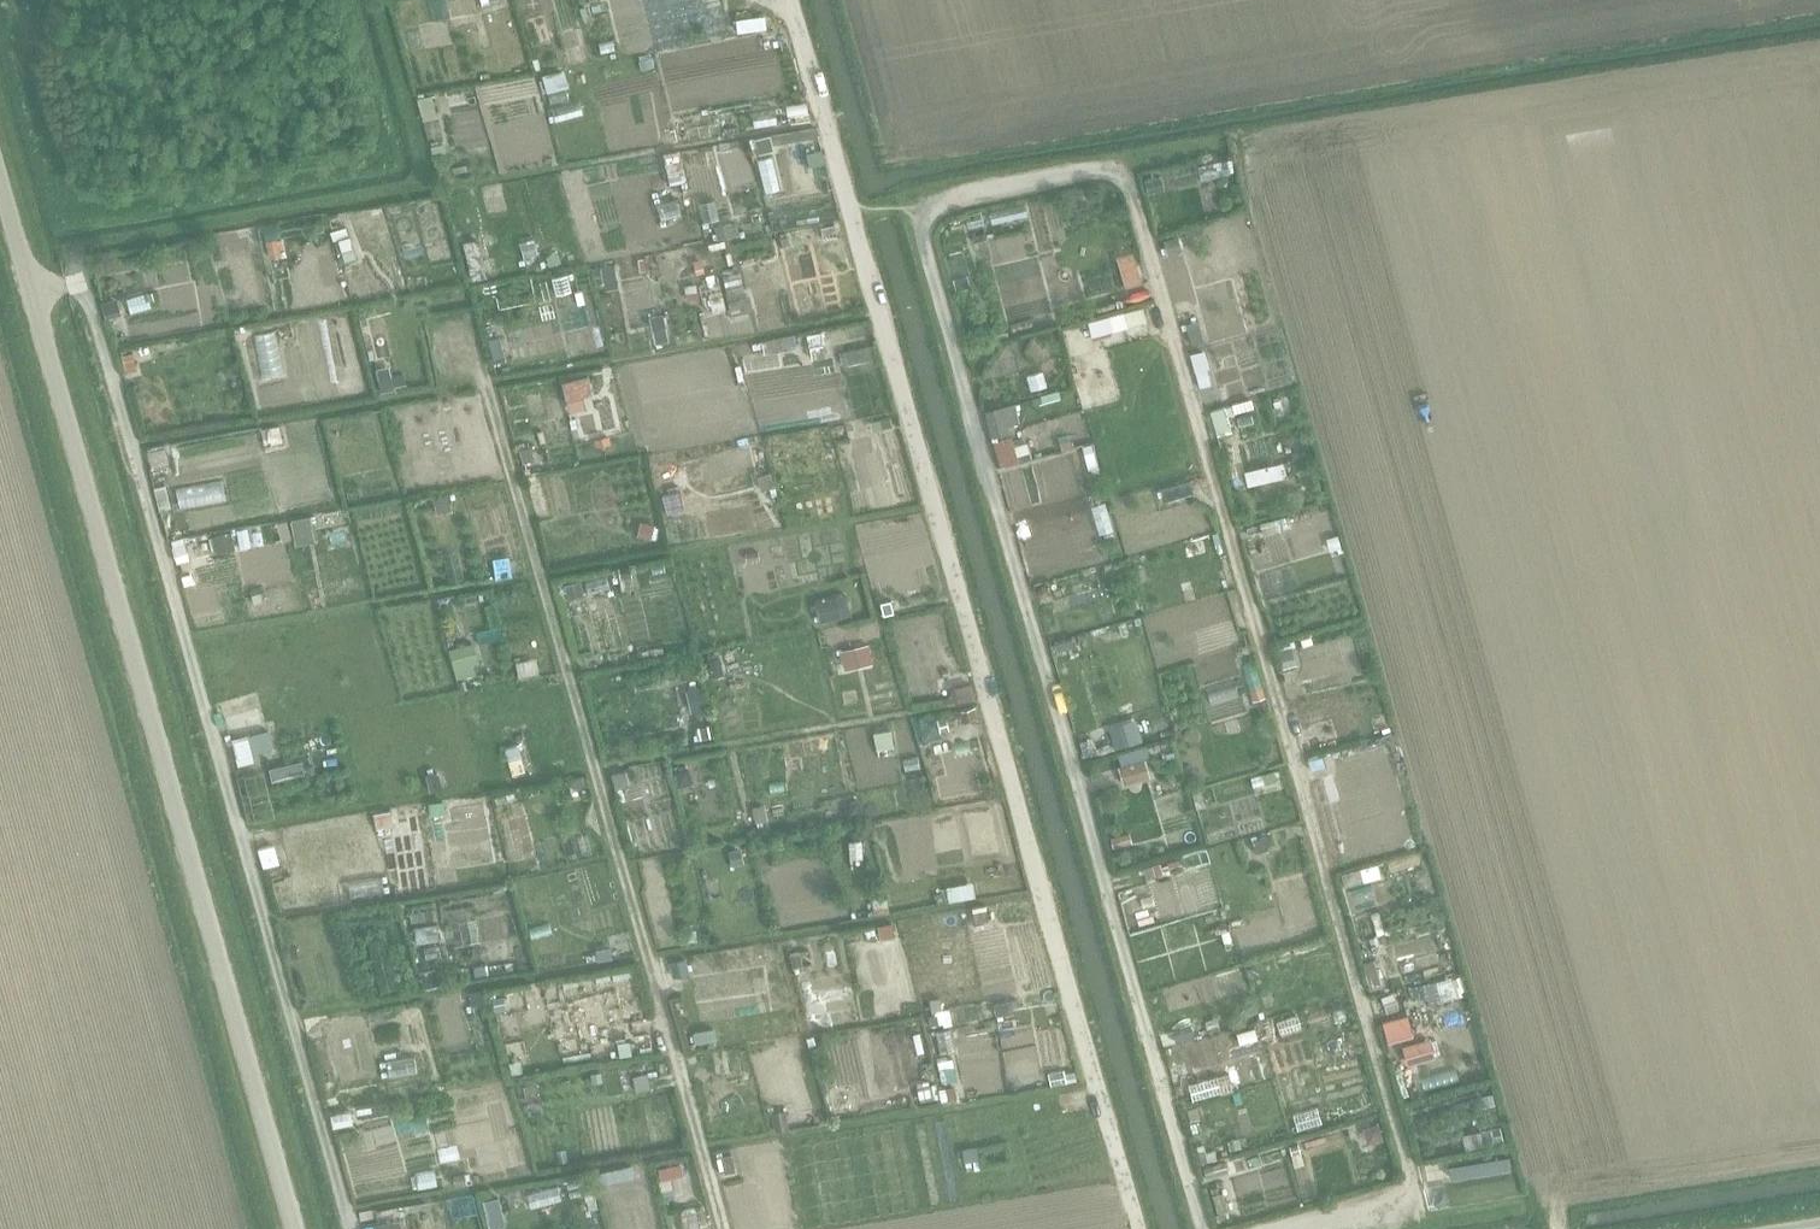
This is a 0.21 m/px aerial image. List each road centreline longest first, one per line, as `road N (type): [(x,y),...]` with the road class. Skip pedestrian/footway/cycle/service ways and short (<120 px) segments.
road 1 (track): [(790,0),(1138,1228)]
road 2 (track): [(1205,1228),(924,227),(947,201),(1097,169),(1114,170),(1131,186)]
road 3 (track): [(1300,1228),(1396,1208),(1411,1175),(1131,186)]
road 4 (unclassified): [(295,1228),(0,178)]
road 5 (track): [(349,1228),(91,307),(55,284),(31,289)]
road 6 (track): [(723,1228),(484,383),(462,347)]

